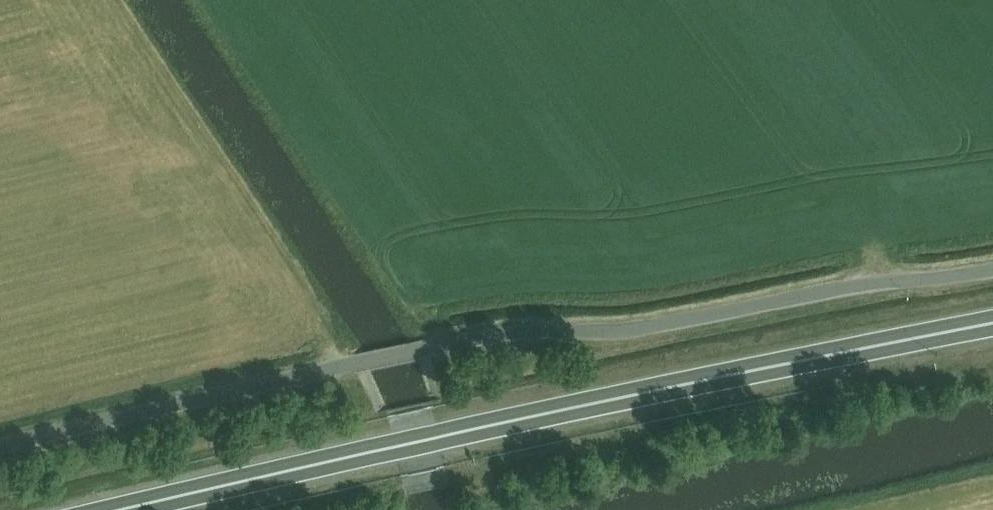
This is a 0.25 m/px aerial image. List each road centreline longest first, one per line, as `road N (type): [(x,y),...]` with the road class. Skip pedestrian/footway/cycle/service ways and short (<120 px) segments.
road 1 (unclassified): [(0,448),(461,340),(637,329),(844,288),(992,270)]
road 2 (trunk): [(992,325),(538,415)]
road 3 (trunk): [(126,509),(538,415)]

